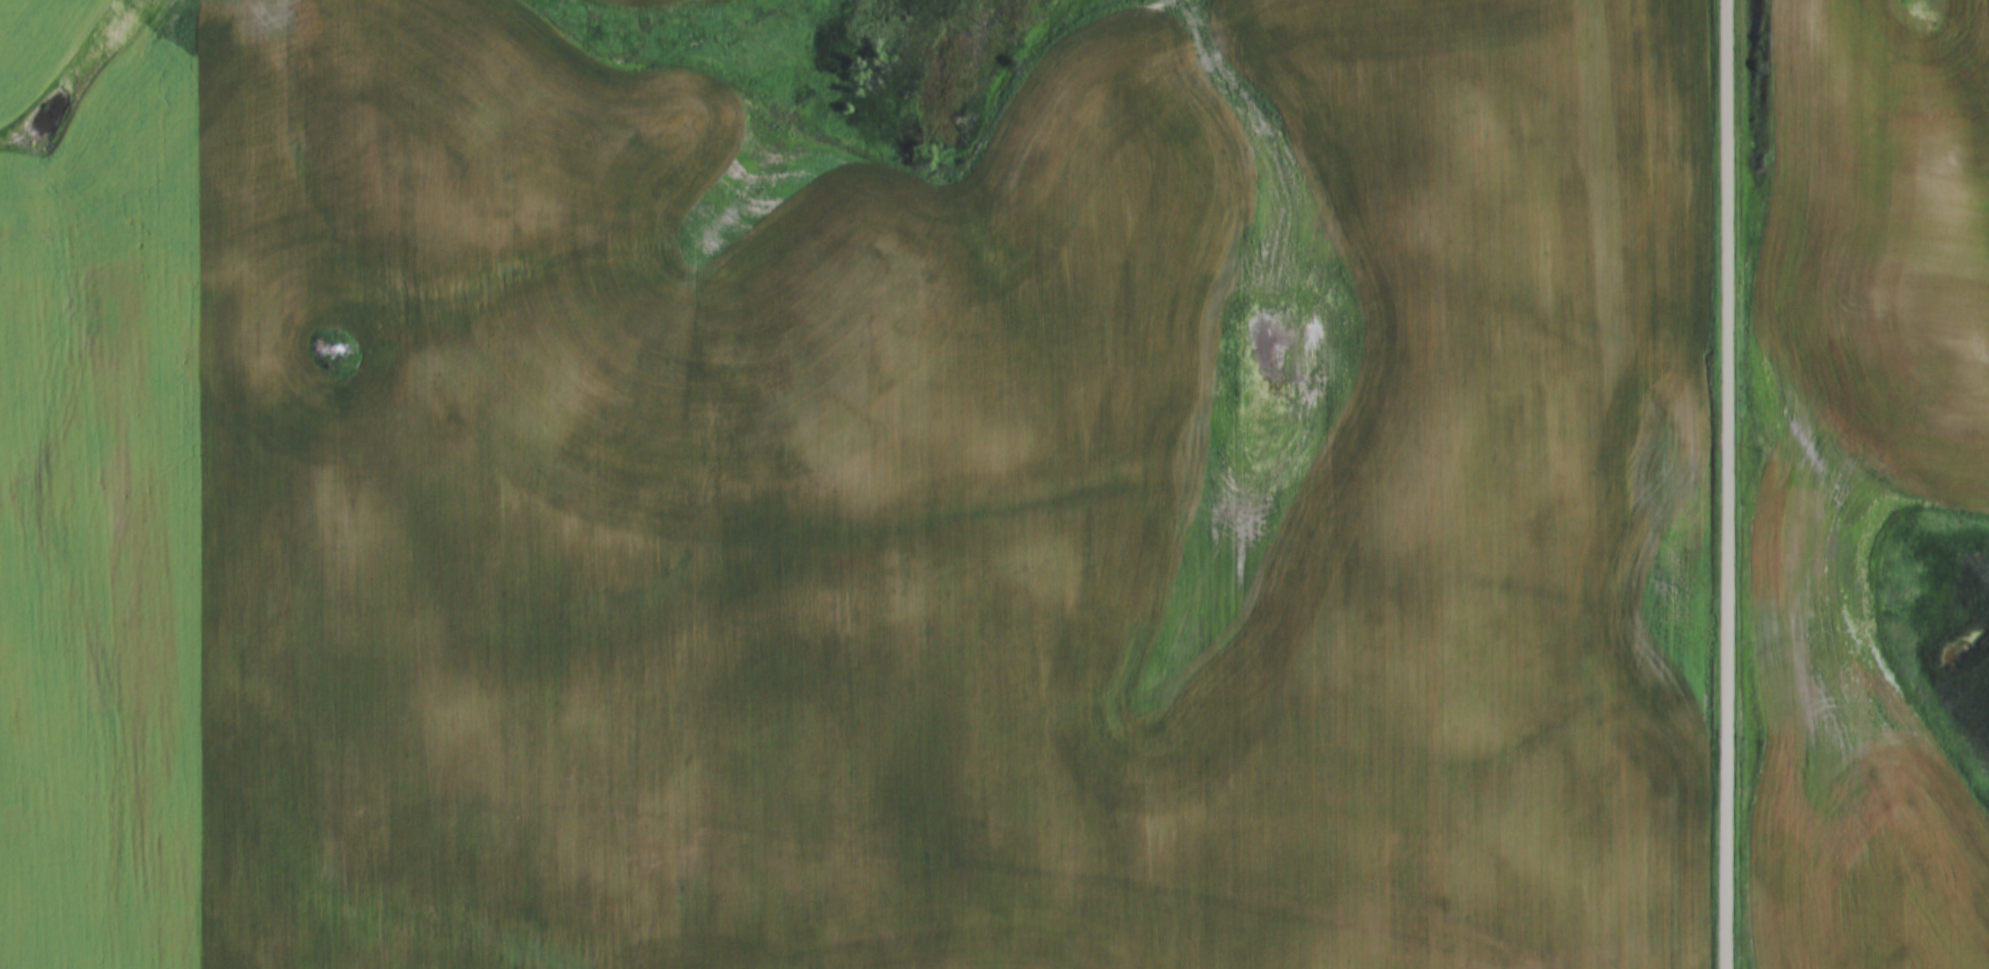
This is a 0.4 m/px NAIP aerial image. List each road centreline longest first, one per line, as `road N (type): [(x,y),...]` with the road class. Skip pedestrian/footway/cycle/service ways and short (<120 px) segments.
road 1 (residential): [(1731,968),(1731,0)]

